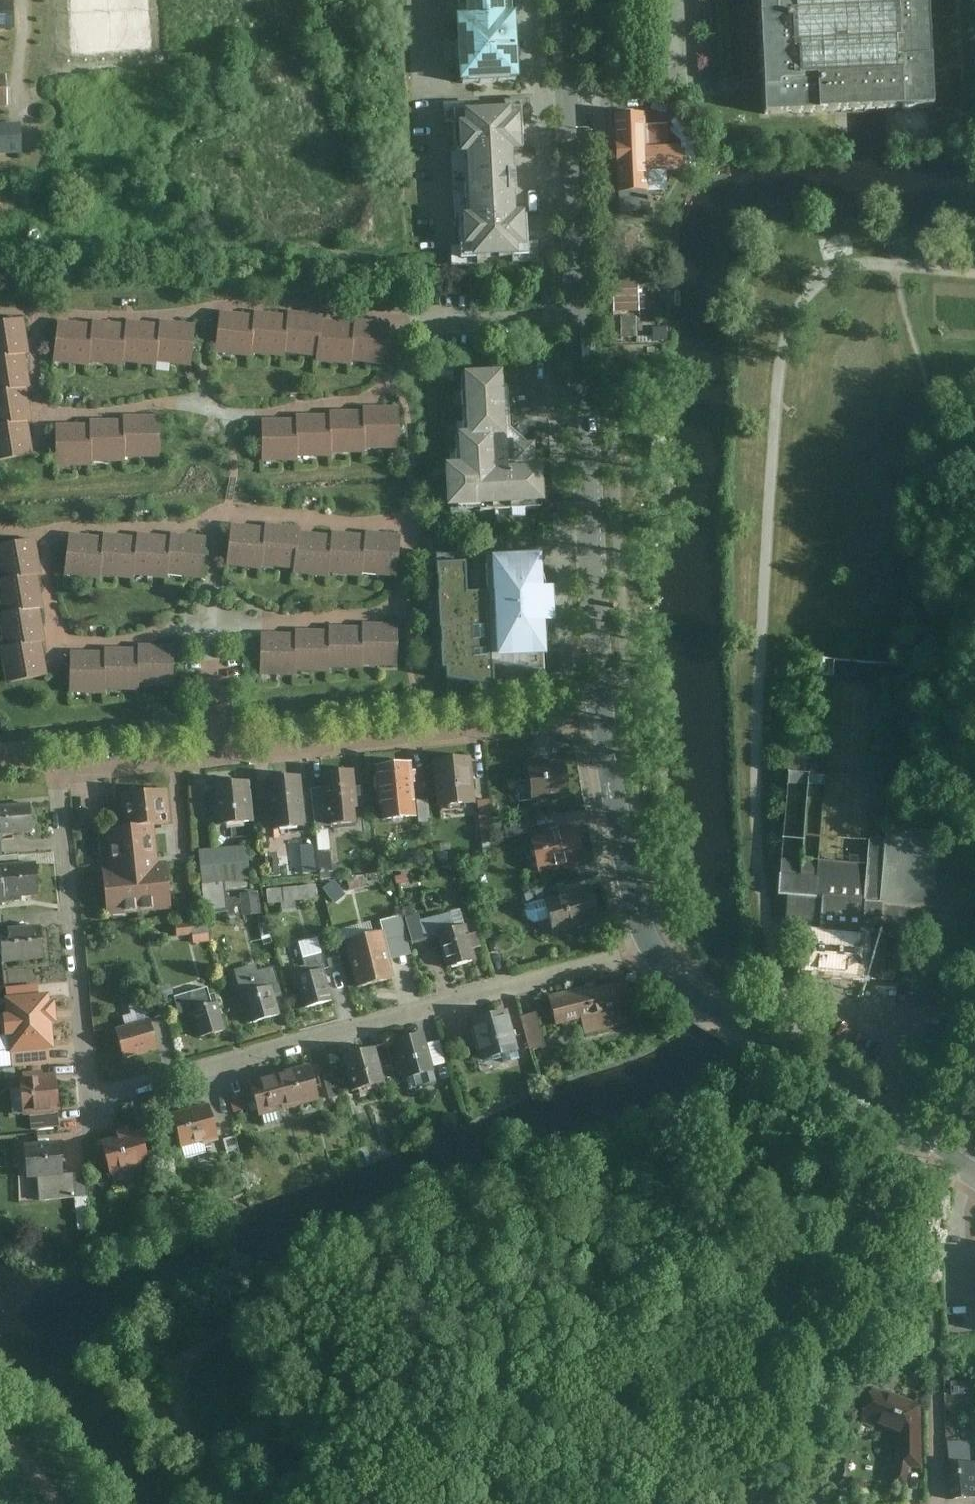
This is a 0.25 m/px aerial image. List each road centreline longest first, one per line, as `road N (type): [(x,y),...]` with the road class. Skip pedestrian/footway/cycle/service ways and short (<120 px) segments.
road 1 (residential): [(651,948),(91,1102),(60,770)]
road 2 (tertiary): [(600,714),(561,0)]
road 3 (residential): [(60,770),(600,714)]
road 4 (tertiary): [(692,995),(974,1167)]
road 5 (tertiary): [(651,948),(623,862),(600,714)]
road 6 (residential): [(934,1344),(938,1503)]

